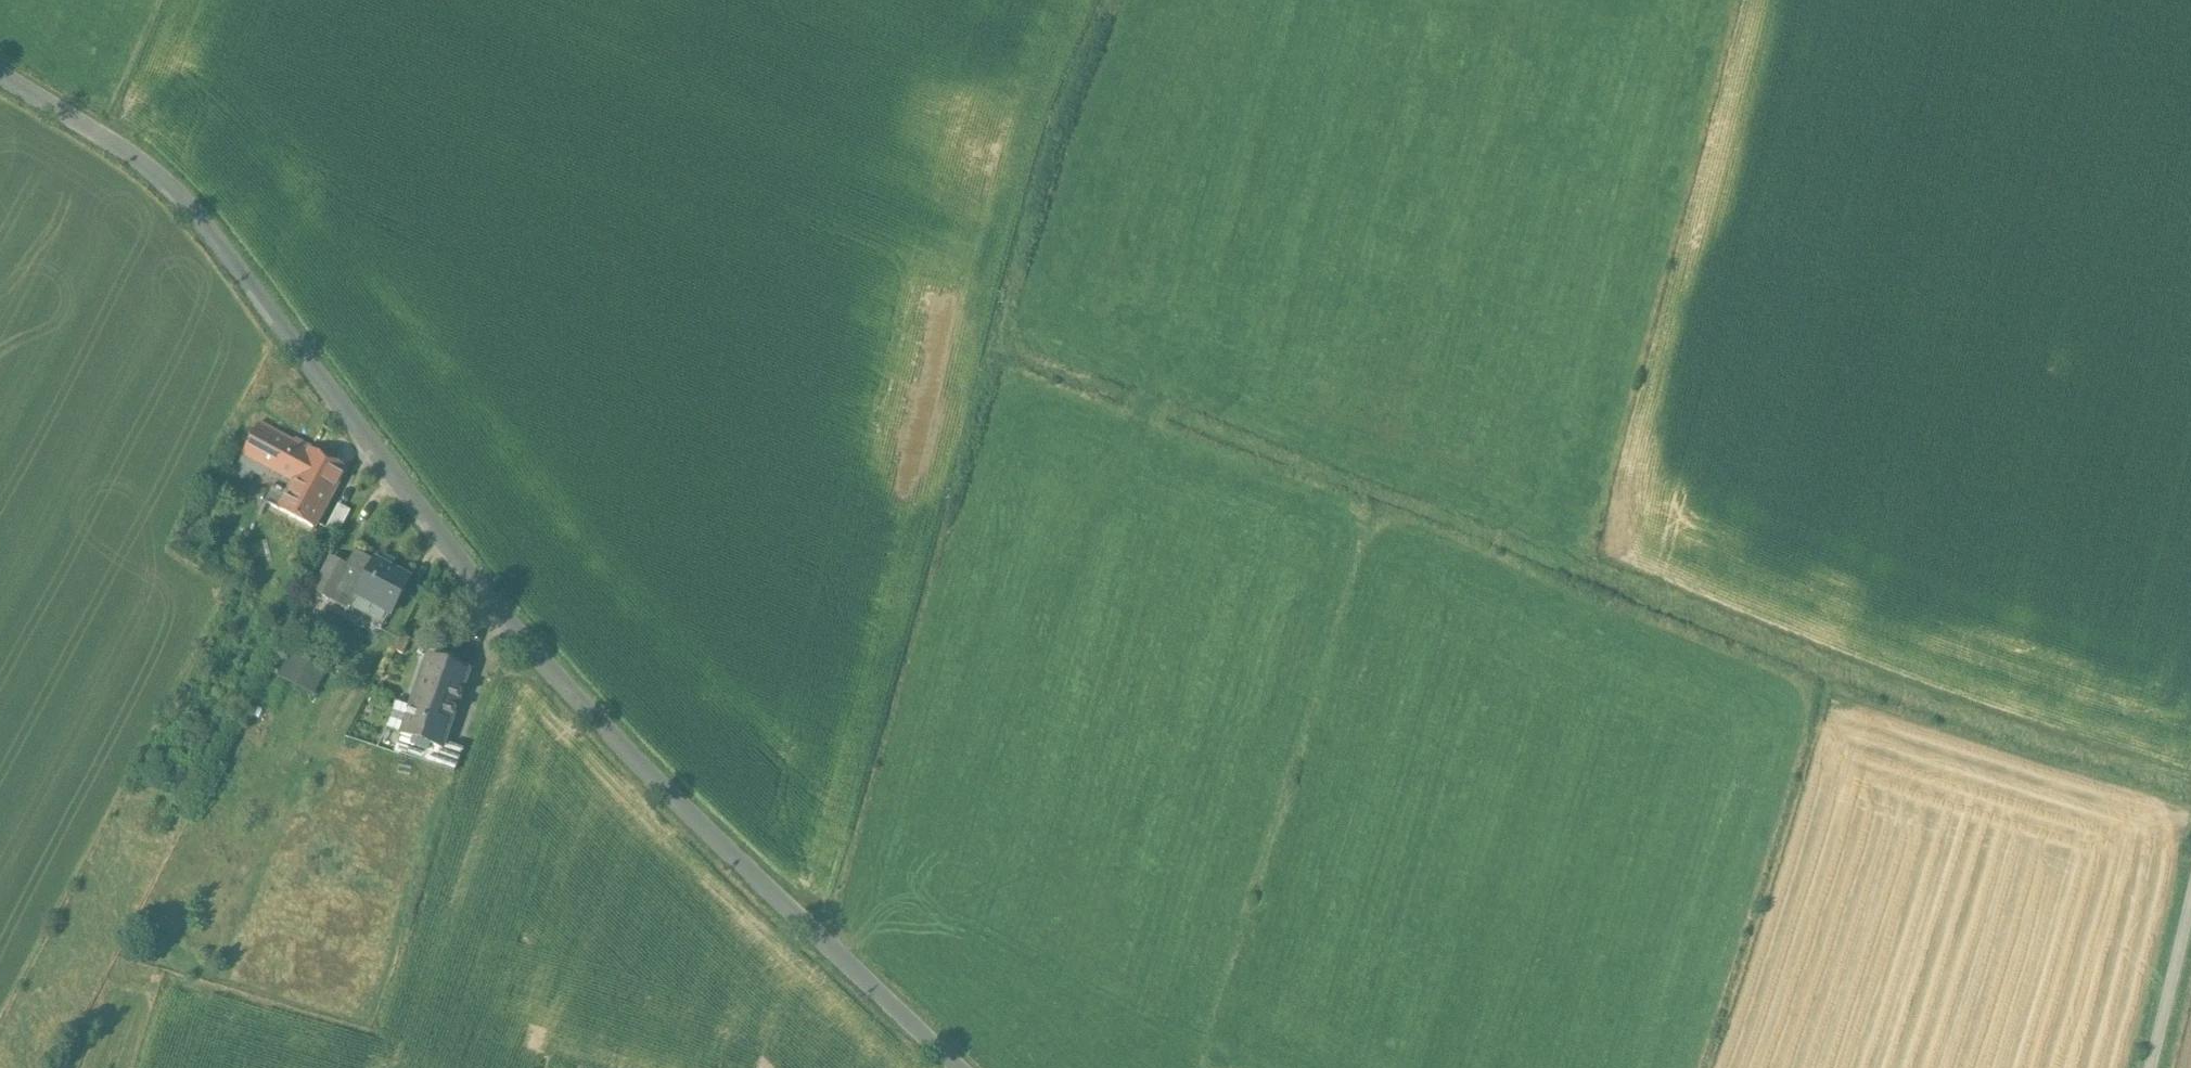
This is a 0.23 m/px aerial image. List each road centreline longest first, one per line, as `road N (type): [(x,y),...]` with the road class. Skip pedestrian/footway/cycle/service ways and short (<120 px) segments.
road 1 (unclassified): [(954,1067),(557,674),(407,488),(222,231),(157,165),(0,76)]
road 2 (track): [(2190,904),(2153,1067)]

